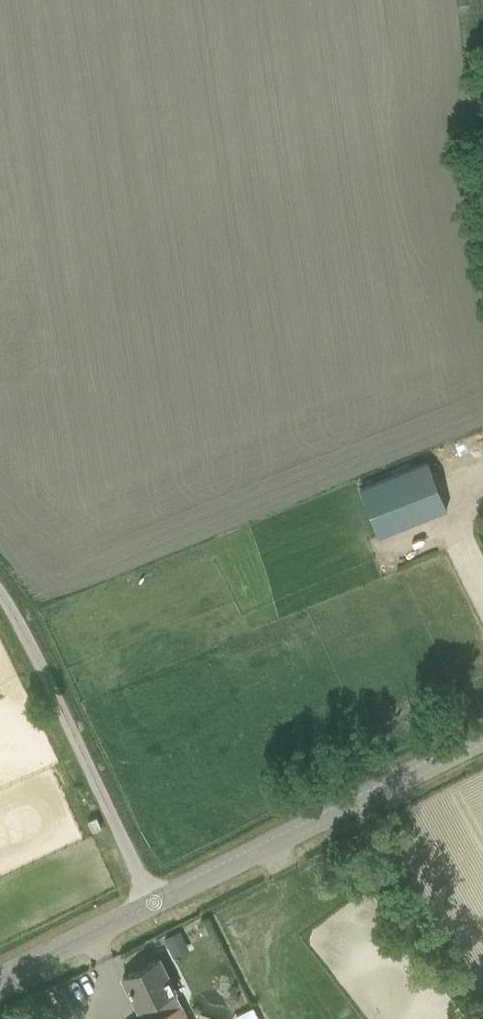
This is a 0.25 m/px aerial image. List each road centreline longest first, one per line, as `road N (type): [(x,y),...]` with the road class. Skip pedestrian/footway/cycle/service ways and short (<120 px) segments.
road 1 (tertiary): [(153,903),(482,738)]
road 2 (unclassified): [(153,903),(0,594)]
road 3 (tertiary): [(0,979),(153,903)]

